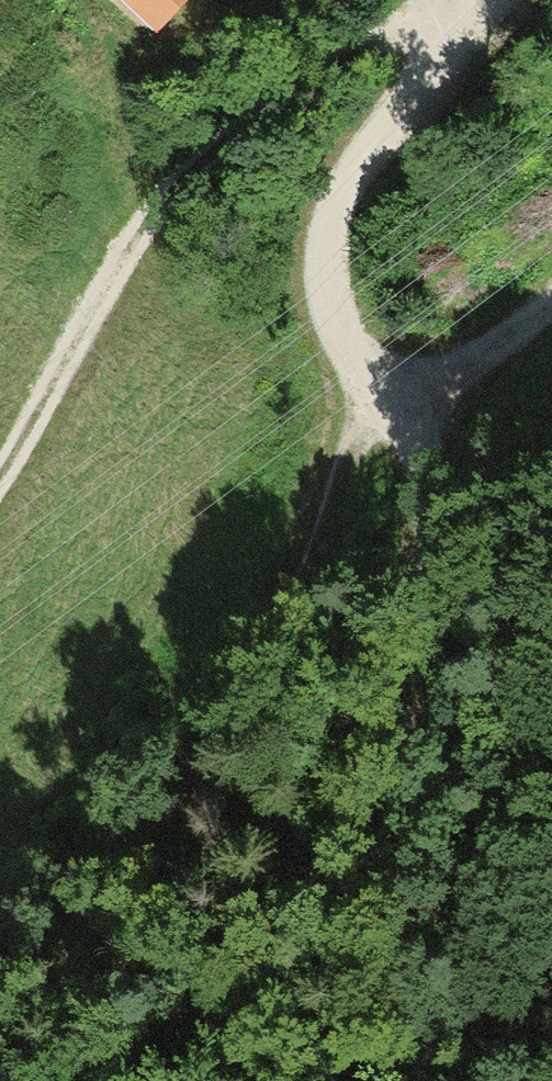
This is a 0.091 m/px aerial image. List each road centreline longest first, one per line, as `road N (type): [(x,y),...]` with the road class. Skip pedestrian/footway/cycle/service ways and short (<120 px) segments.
road 1 (track): [(0,1000),(44,933),(218,768),(306,601),(344,468),(392,405)]
road 2 (track): [(394,1080),(418,610),(392,405)]
road 3 (track): [(445,50),(380,41),(328,64),(274,107),(131,253),(0,475)]
road 4 (track): [(445,50),(356,160),(331,208),(325,251),(334,311),(392,405)]
road 5 (track): [(392,405),(488,348),(551,288)]

